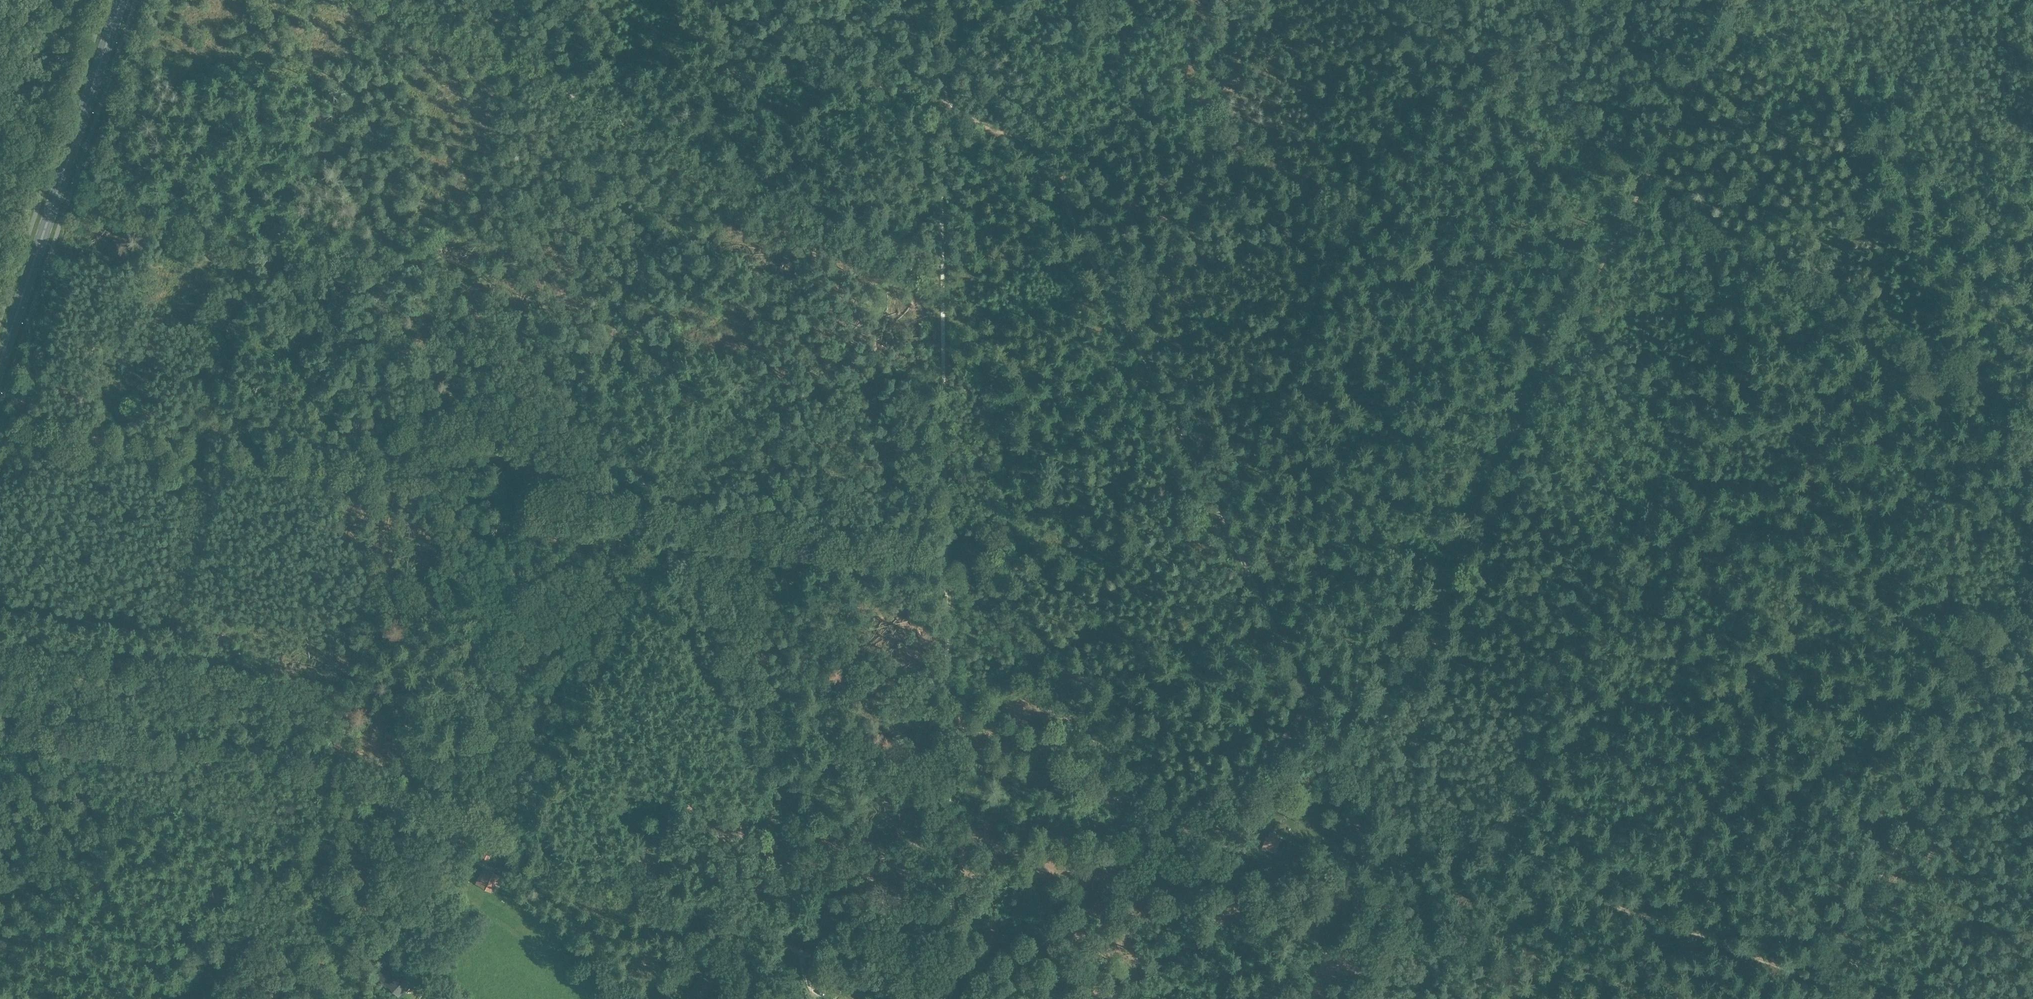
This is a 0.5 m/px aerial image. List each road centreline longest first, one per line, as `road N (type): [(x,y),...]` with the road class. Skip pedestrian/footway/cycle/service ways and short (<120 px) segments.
road 1 (track): [(0,734),(346,783),(932,998)]
road 2 (track): [(937,556),(0,429)]
road 3 (track): [(942,110),(1030,142),(1220,522),(1345,748)]
road 4 (track): [(495,841),(825,227)]
road 5 (track): [(1345,748),(1645,176)]
road 6 (track): [(1822,981),(1454,844),(1407,820),(1345,748)]
road 7 (track): [(1822,981),(2032,564)]
road 8 (track): [(960,998),(1345,748)]
road 9 (primary): [(0,365),(121,0)]
road 10 (track): [(149,998),(184,962),(326,938),(394,915),(427,879),(434,819)]
road 11 (track): [(1244,0),(1133,347)]
road 12 (track): [(1403,0),(1645,176)]
road 13 (track): [(715,0),(737,31),(942,110)]
road 14 (track): [(1645,176),(1735,0)]

